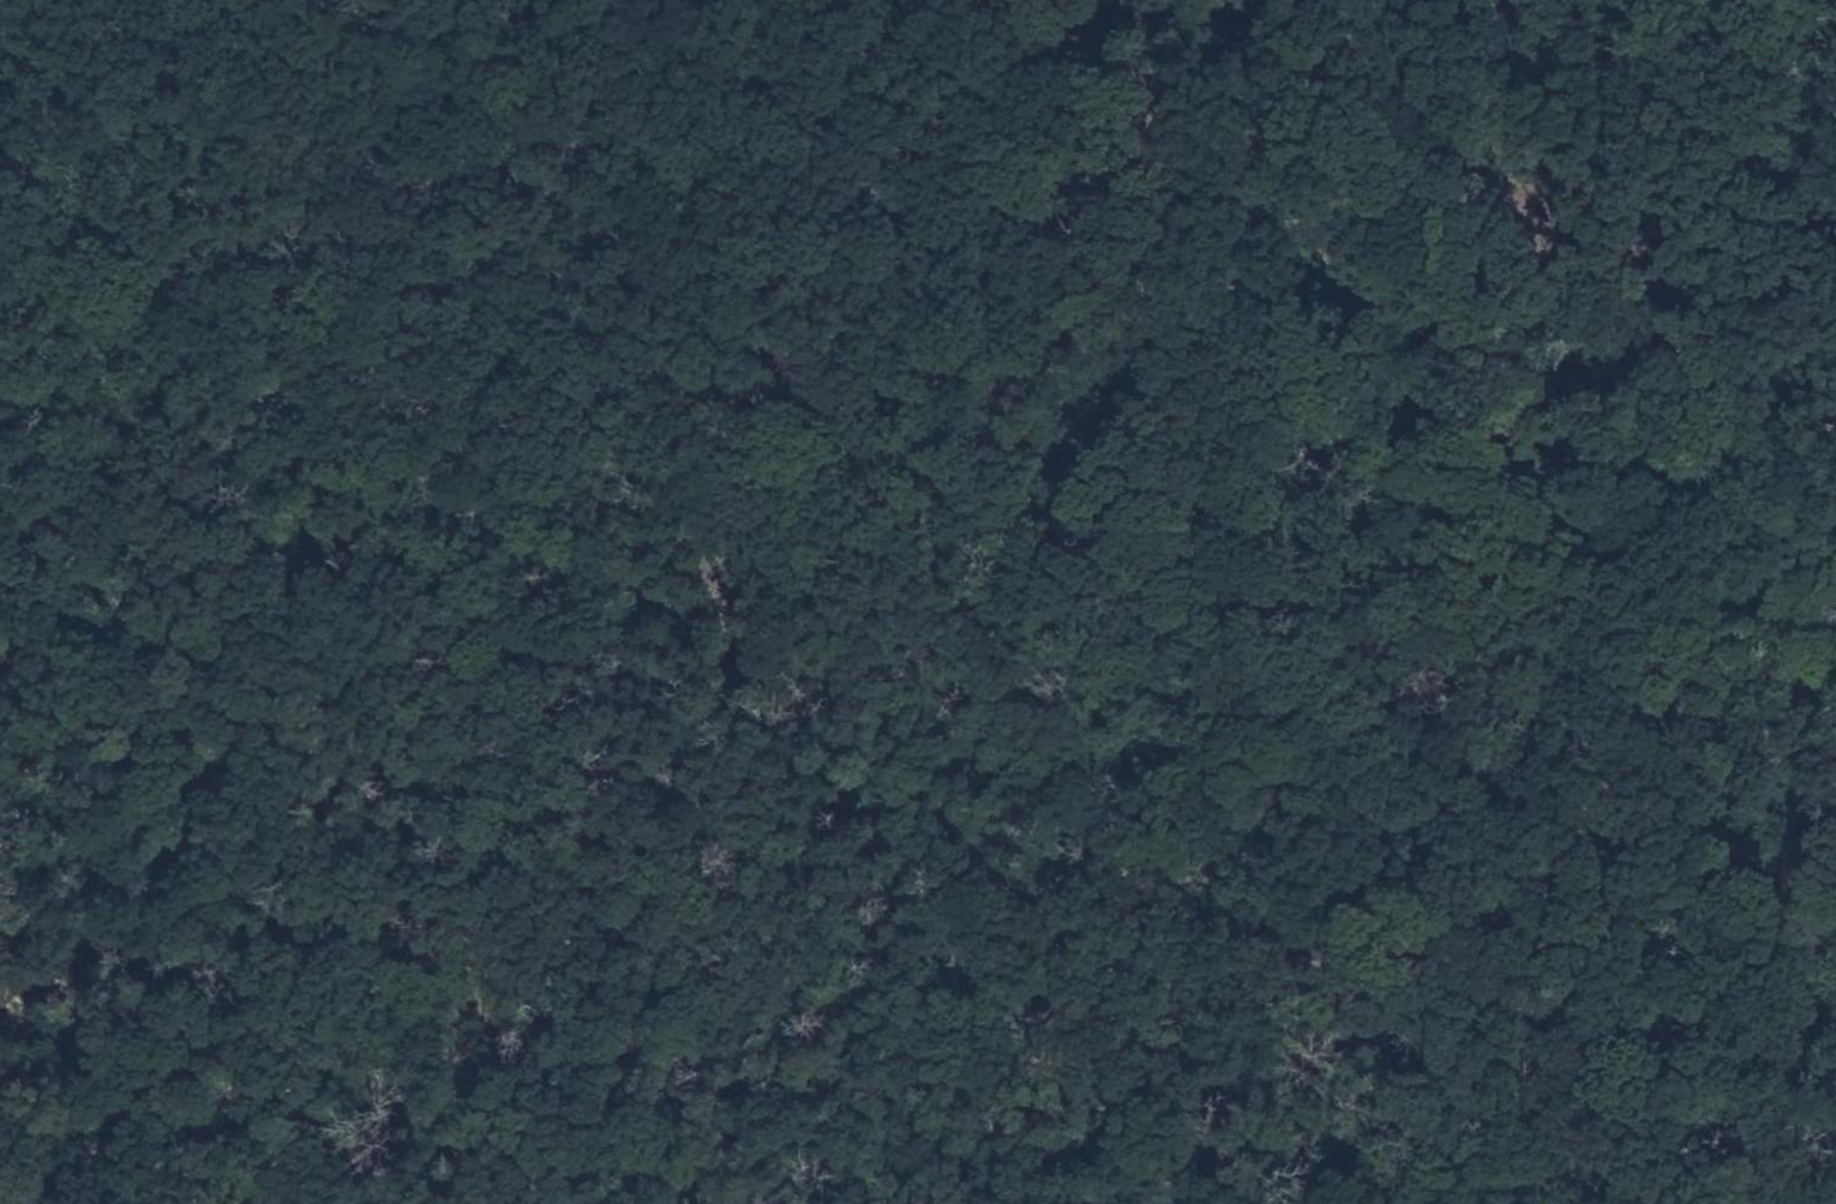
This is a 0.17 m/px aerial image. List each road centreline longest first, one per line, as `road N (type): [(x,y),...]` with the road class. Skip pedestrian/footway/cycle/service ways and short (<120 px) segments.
road 1 (track): [(1835,611),(1540,368),(1271,75),(1239,0)]

